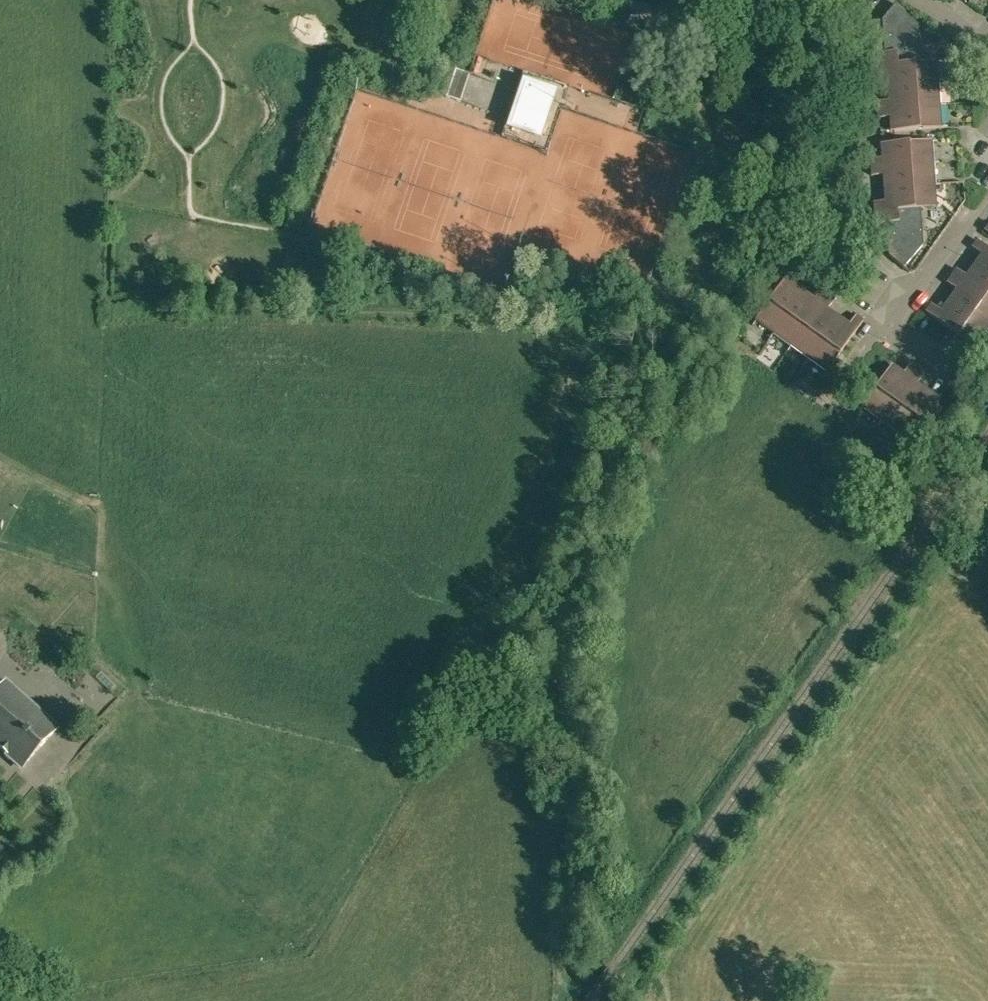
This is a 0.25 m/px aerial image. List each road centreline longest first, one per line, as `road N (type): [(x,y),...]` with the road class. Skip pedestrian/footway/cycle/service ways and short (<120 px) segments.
road 1 (residential): [(949,372),(894,332),(987,199)]

